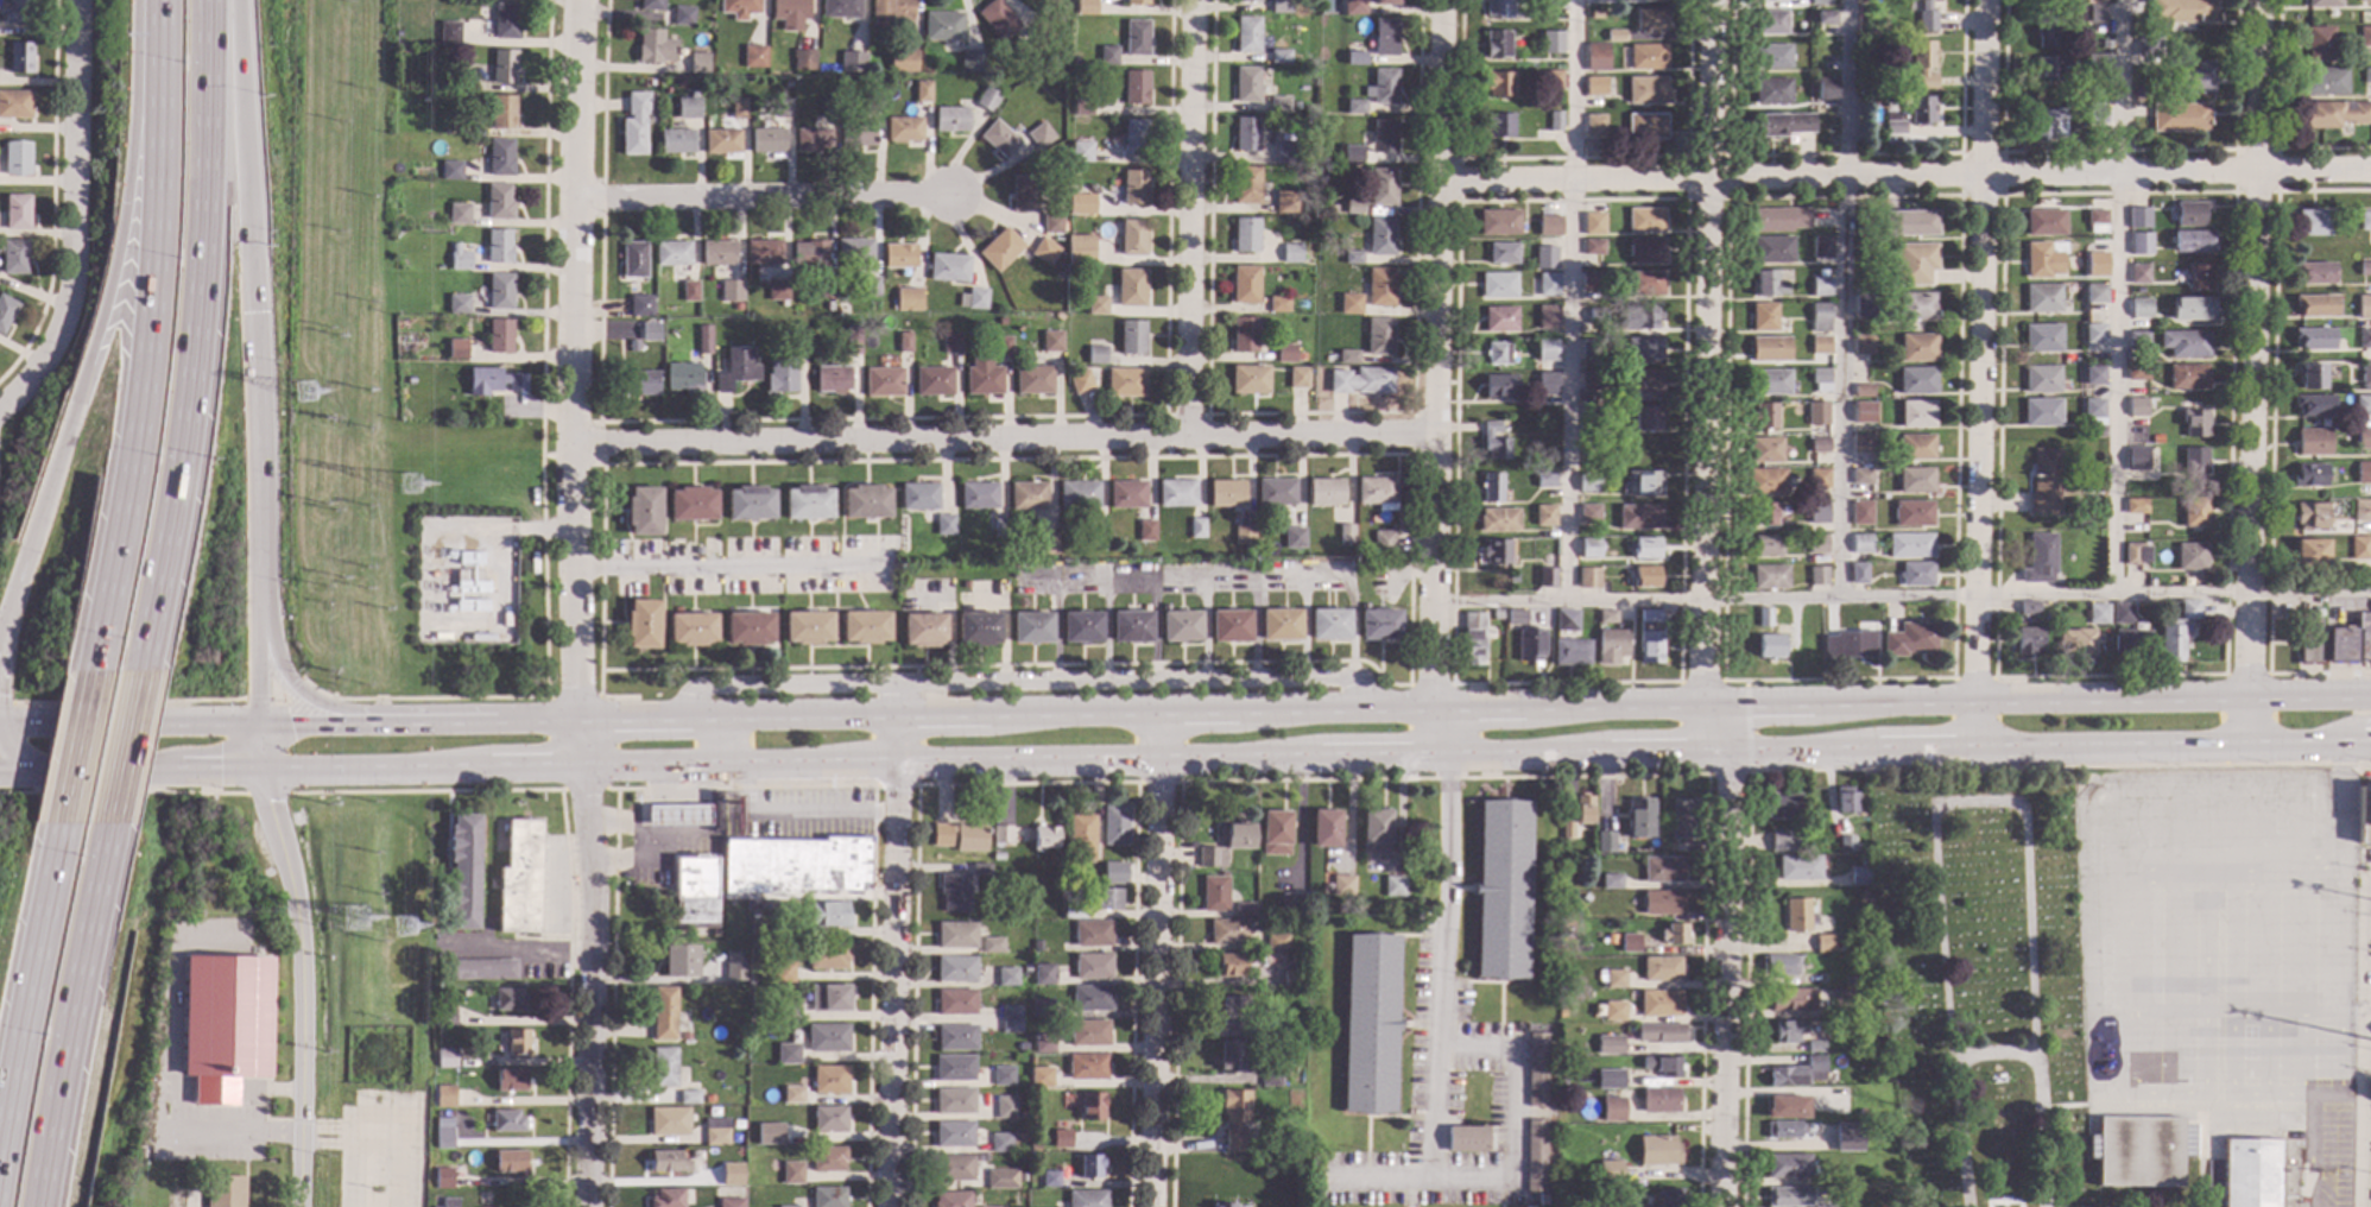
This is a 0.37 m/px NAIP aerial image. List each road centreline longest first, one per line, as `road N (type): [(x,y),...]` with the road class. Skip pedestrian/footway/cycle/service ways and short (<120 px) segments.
road 1 (secondary): [(0,769),(2370,751)]
road 2 (secondary): [(2370,695),(257,716)]
road 3 (residential): [(582,0),(573,714),(592,860),(587,1206)]
road 4 (residential): [(2370,169),(1436,182)]
road 5 (residential): [(1433,434),(573,445)]
road 6 (residential): [(1439,0),(1430,759)]
road 7 (residential): [(1984,0),(1974,756)]
road 8 (residential): [(2256,0),(2245,753)]
road 9 (residential): [(682,713),(722,689),(1339,676),(1355,680),(1381,706)]
road 10 (residential): [(1711,0),(1700,703)]
road 11 (motorway): [(138,671),(200,278),(204,0)]
road 12 (motorway): [(157,61),(140,387),(90,671)]
road 13 (motorway): [(157,61),(109,278),(1,640)]
road 14 (residential): [(1730,702),(1720,1206)]
road 15 (residential): [(1158,708),(1153,1206)]
road 16 (residential): [(892,710),(888,1206)]
road 17 (residential): [(259,742),(304,952),(298,1206)]
road 18 (residential): [(79,0),(77,260),(33,386),(0,414)]
road 19 (residential): [(1196,0),(1187,434)]
road 20 (motorway): [(42,1206),(107,823)]
road 21 (residential): [(953,191),(580,202)]
road 22 (motorway): [(61,823),(21,993),(0,1152)]
road 23 (motorway): [(258,626),(249,312)]
road 24 (motorway): [(249,312),(235,0)]
road 25 (secondary): [(257,716),(1,720)]
road 26 (motorway): [(107,823),(138,671)]
road 27 (motorway): [(90,671),(61,823)]
road 28 (motorway): [(361,715),(299,695),(278,675),(258,626)]

